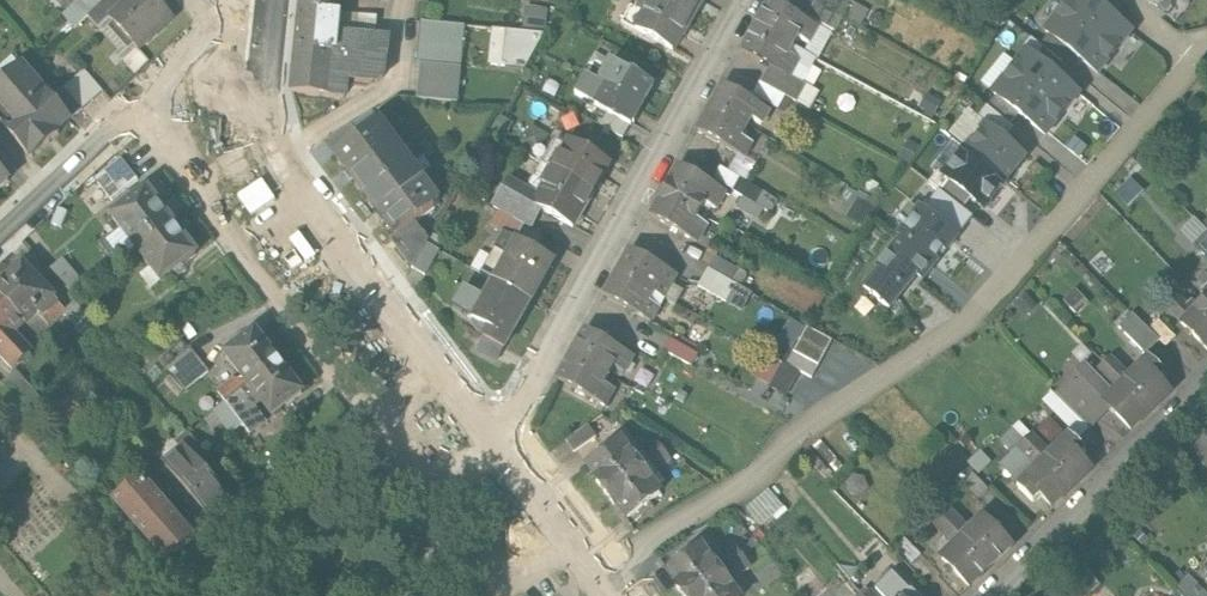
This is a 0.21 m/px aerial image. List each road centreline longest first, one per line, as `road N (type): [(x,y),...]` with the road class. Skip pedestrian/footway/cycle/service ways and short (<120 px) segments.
road 1 (residential): [(1192,55),(985,311),(785,444),(756,481),(593,574)]
road 2 (residential): [(488,437),(503,426),(748,0)]
road 3 (residential): [(269,106),(285,159),(322,217),(488,437)]
road 4 (residential): [(269,106),(179,103),(135,113),(0,230)]
road 5 (residential): [(1206,387),(985,595)]
road 6 (residential): [(488,437),(593,574)]

